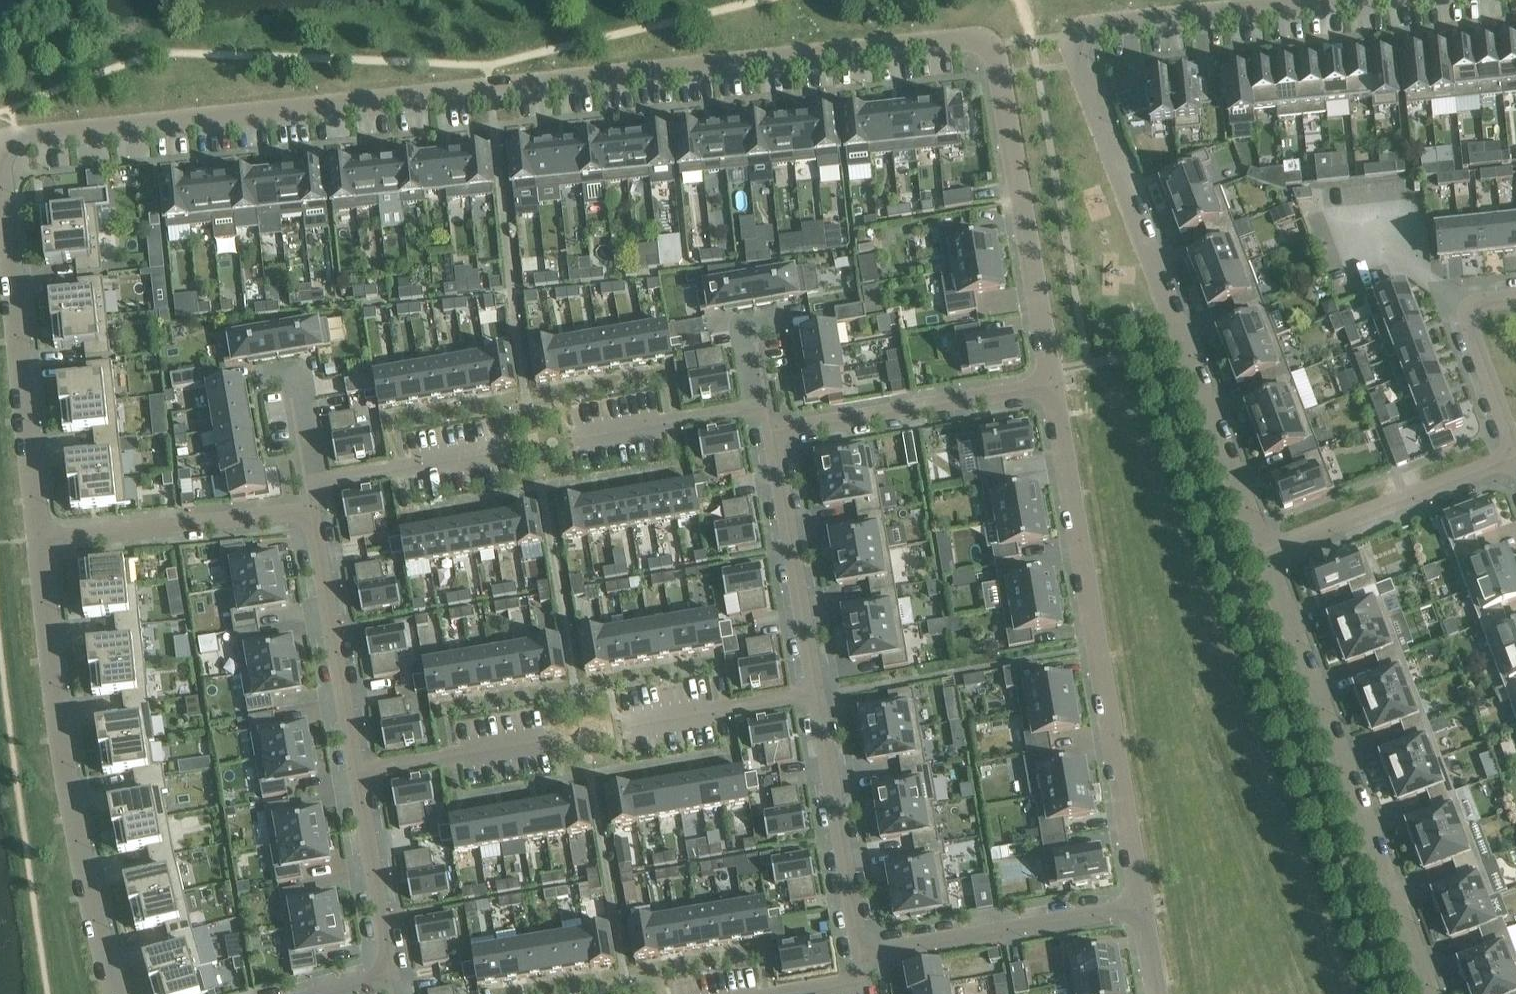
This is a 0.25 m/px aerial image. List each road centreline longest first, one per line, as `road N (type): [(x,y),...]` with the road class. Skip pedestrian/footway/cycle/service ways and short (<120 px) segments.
road 1 (residential): [(37,539),(1,176),(6,148),(29,137),(978,39),(997,54),(1051,384)]
road 2 (residential): [(1263,552),(1077,36),(1102,24),(1332,0)]
road 3 (residential): [(1142,907),(1051,384)]
road 4 (residential): [(1429,993),(1263,552)]
road 5 (residential): [(117,993),(87,889),(37,539)]
road 6 (residential): [(1051,384),(771,432)]
road 7 (residential): [(1142,907),(866,951)]
road 8 (residential): [(311,511),(37,539)]
road 9 (residential): [(1263,552),(1515,456)]
road 10 (residential): [(771,432),(816,696)]
road 11 (residential): [(311,511),(356,773)]
road 12 (residential): [(816,696),(866,951)]
road 13 (residential): [(553,742),(356,773)]
road 14 (residential): [(356,773),(391,969)]
road 15 (residential): [(816,696),(625,730)]
road 16 (residential): [(1515,446),(1471,321),(1481,303),(1515,297)]
road 17 (residential): [(255,382),(301,374),(314,457),(311,511)]
road 18 (residential): [(797,312),(740,321),(755,407),(771,432)]

